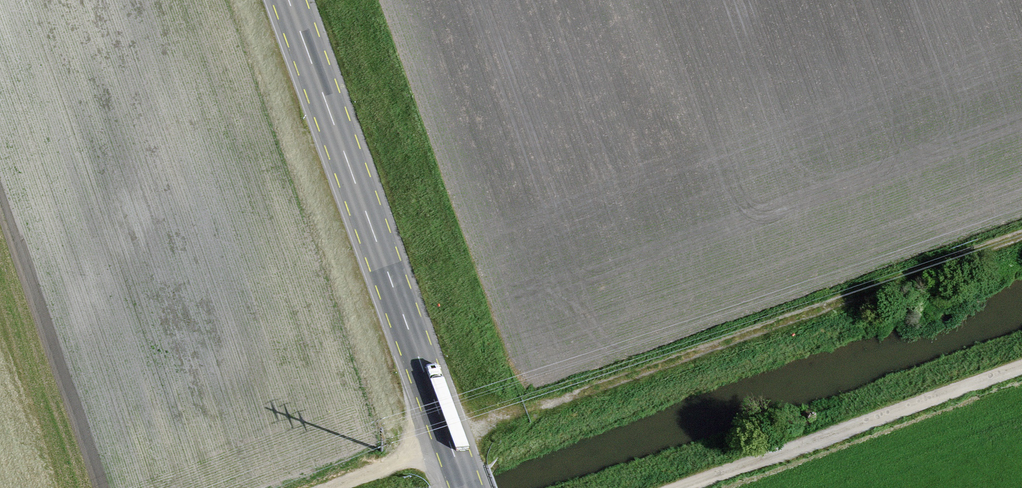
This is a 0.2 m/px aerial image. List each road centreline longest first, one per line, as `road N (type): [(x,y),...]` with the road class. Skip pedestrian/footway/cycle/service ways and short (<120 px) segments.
road 1 (track): [(1021,234),(448,439),(333,487)]
road 2 (primary): [(466,487),(288,0)]
road 3 (track): [(1021,367),(681,487)]

